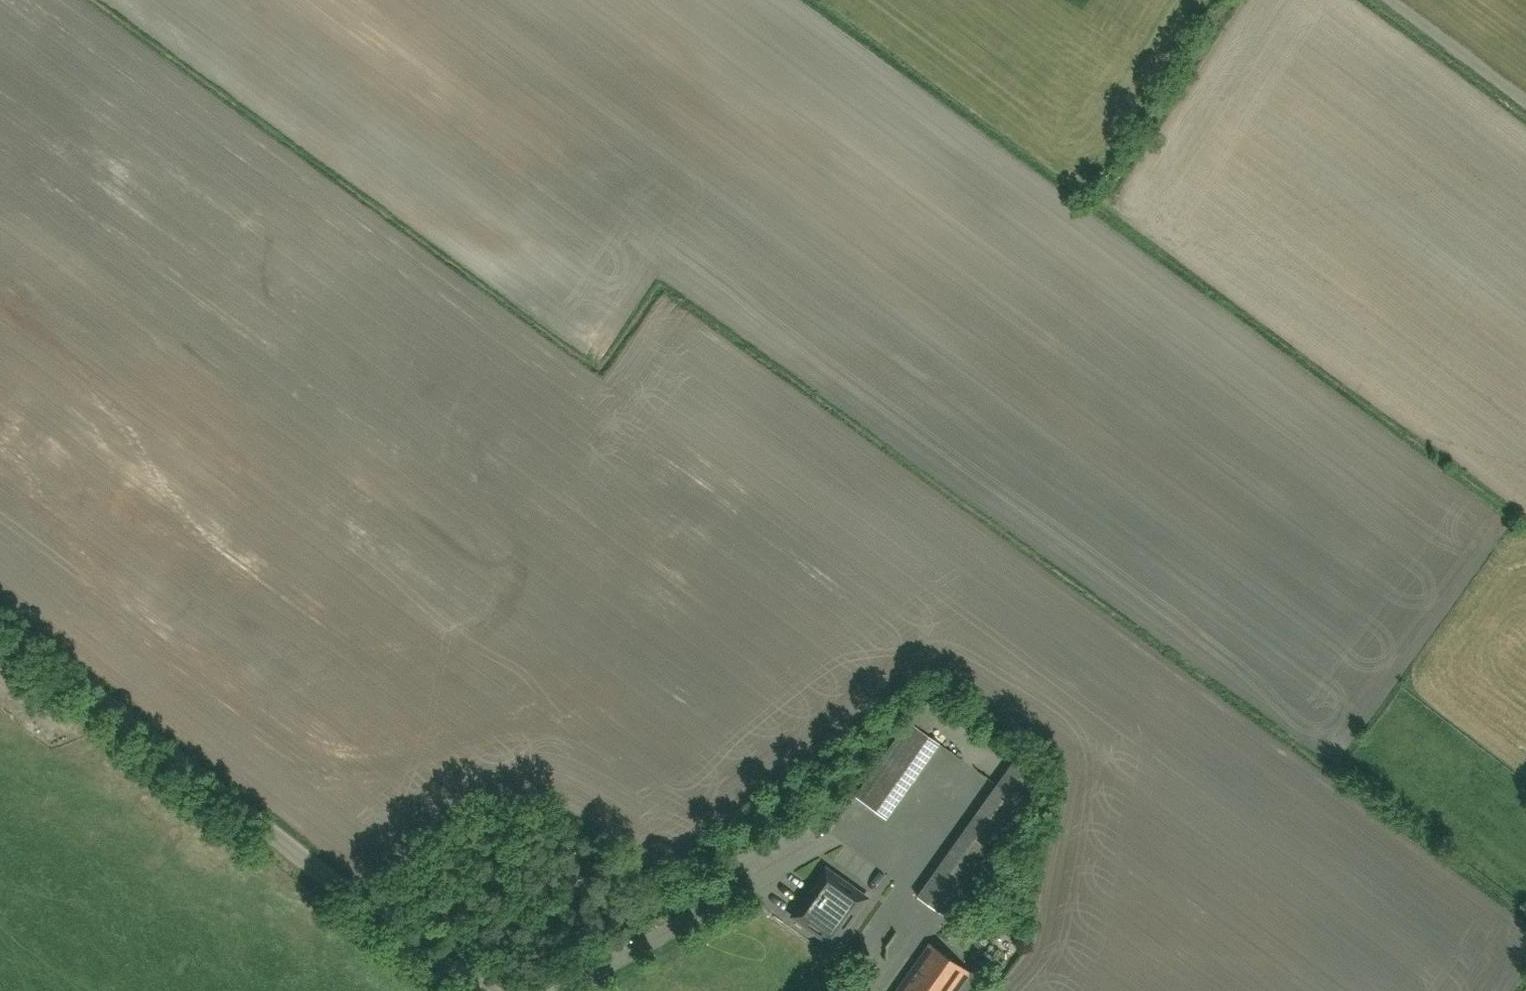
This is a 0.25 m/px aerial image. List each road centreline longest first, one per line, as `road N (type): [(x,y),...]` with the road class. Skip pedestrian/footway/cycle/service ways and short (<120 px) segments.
road 1 (unclassified): [(486,990),(0,616)]

